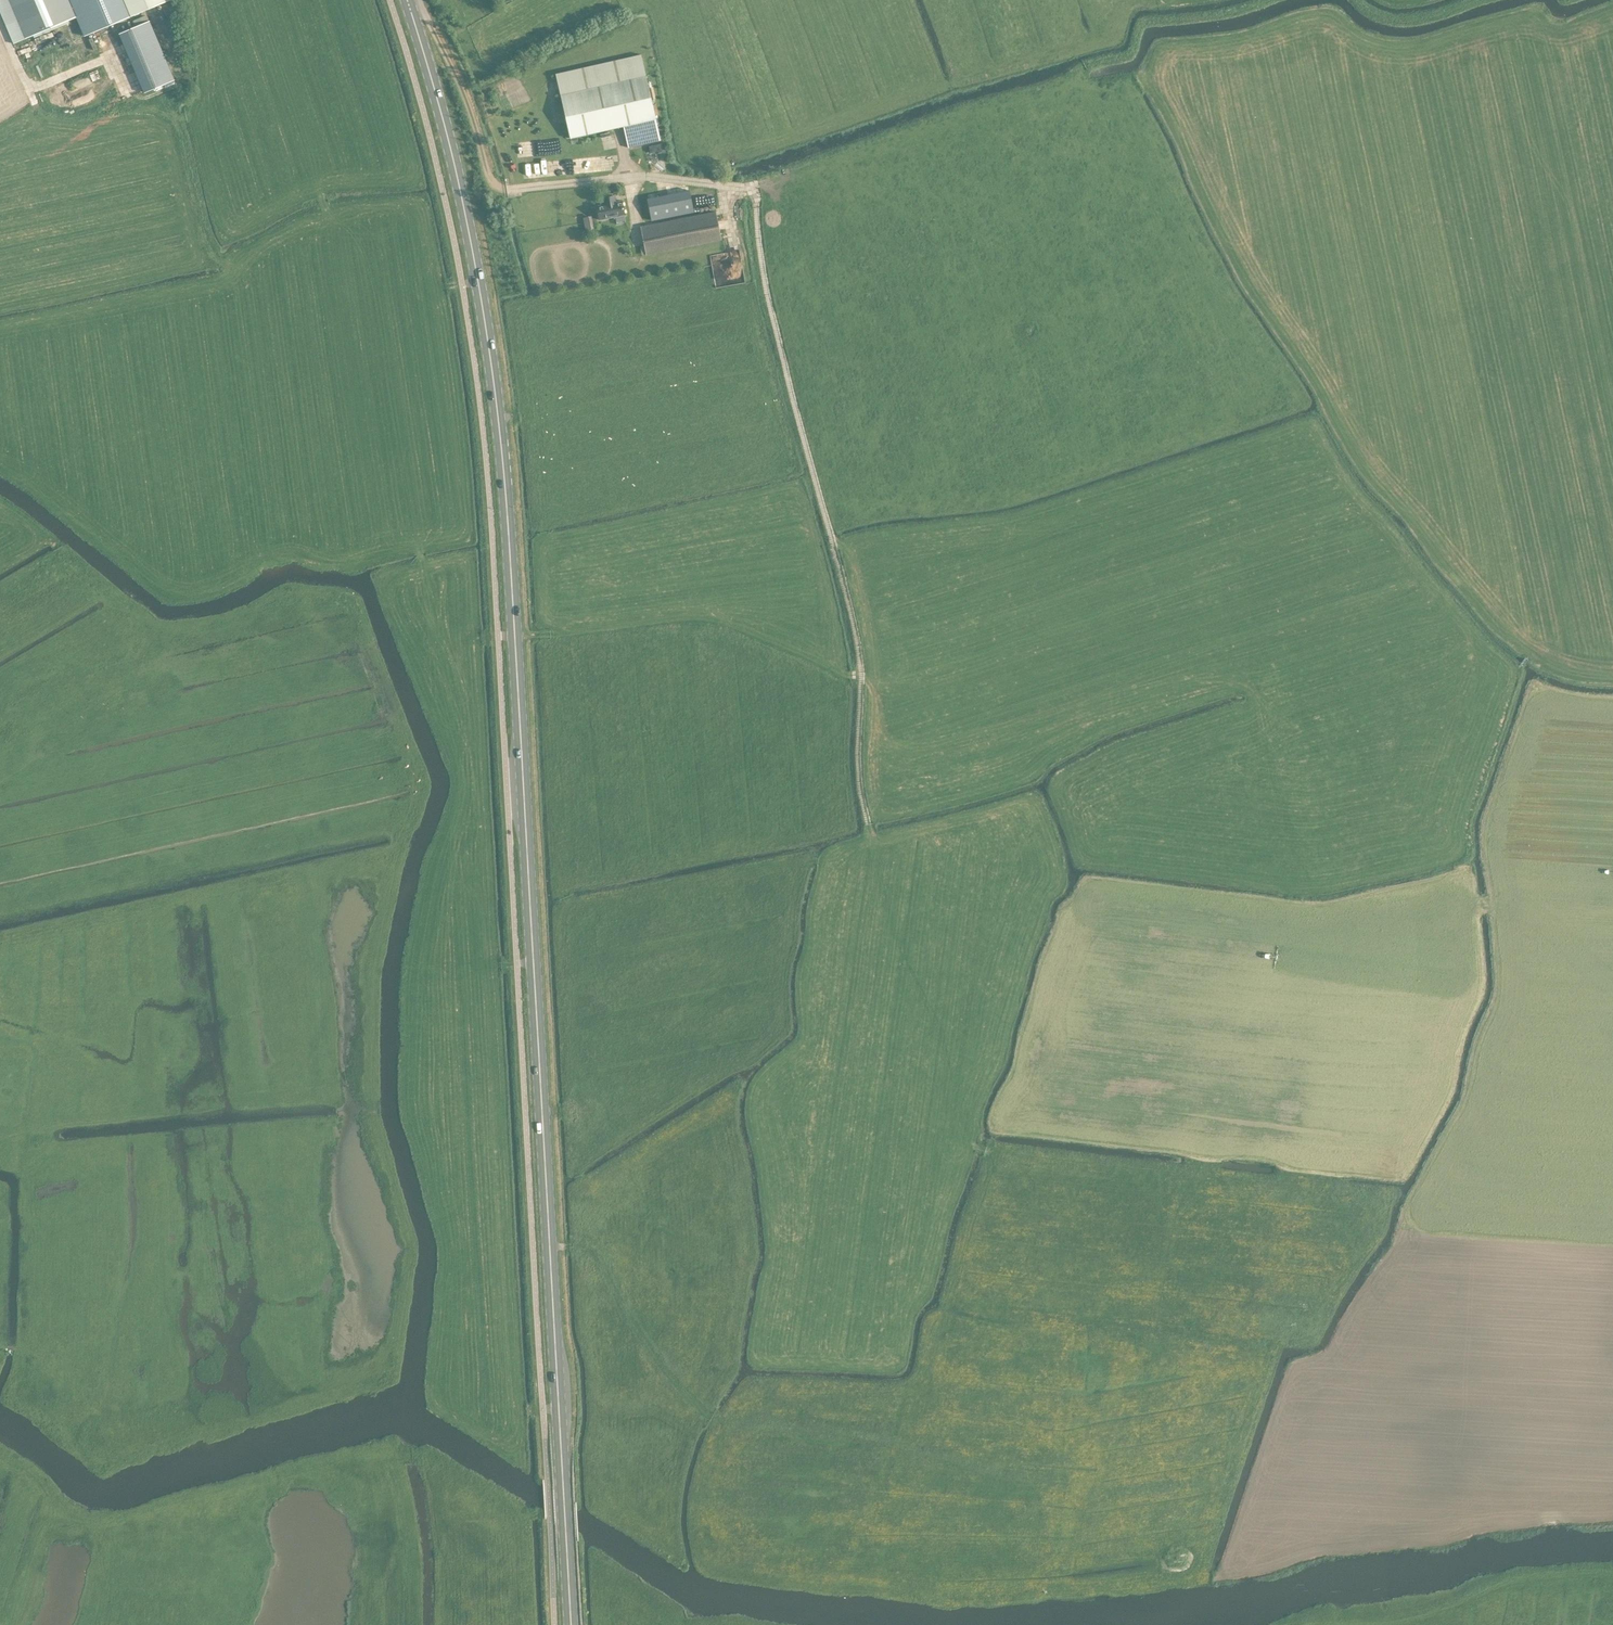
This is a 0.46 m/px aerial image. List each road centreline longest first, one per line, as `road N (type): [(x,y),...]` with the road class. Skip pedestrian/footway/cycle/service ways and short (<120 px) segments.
road 1 (primary): [(571,1624),(506,485),(460,188),(407,0)]
road 2 (track): [(871,832),(858,772),(859,642),(765,283),(755,193)]
road 3 (track): [(1067,1482),(875,1432),(700,1415),(600,1250),(550,1247)]
road 4 (track): [(755,193),(759,184),(1064,86),(1130,53),(1142,24),(1272,0)]
road 5 (track): [(860,678),(734,627),(689,621),(477,640),(449,628),(420,548)]
road 6 (track): [(1352,0),(1384,21),(1486,0)]

